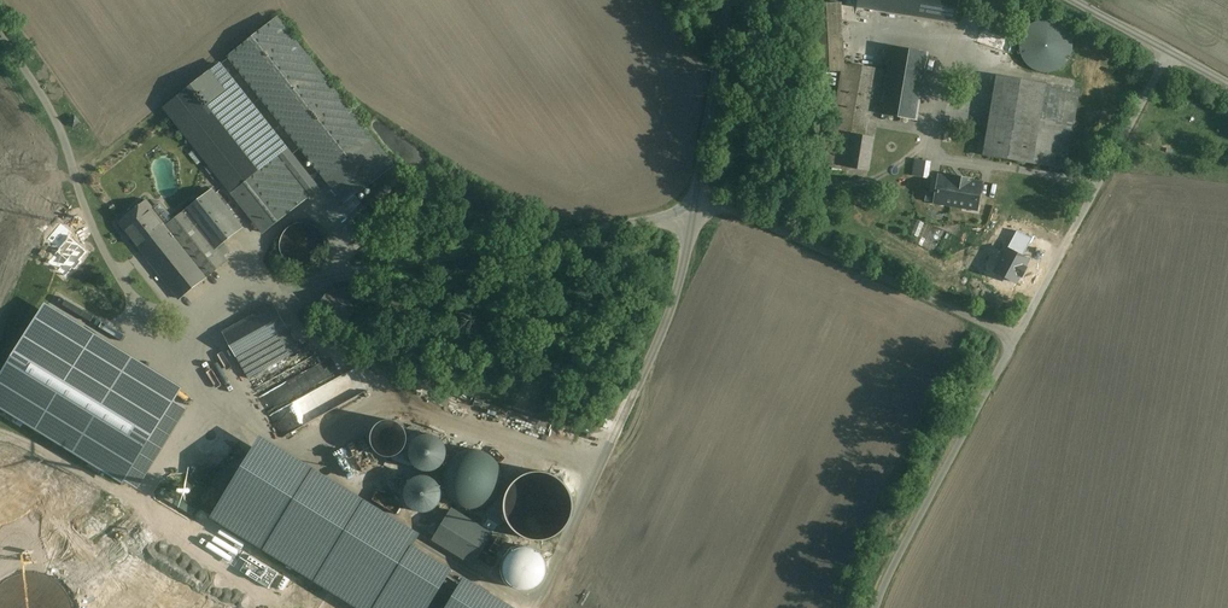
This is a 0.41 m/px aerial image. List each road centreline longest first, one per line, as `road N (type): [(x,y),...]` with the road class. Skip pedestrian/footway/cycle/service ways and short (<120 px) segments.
road 1 (unclassified): [(0,35),(61,129),(116,274),(141,304),(160,309),(699,203)]
road 2 (track): [(533,607),(669,321),(689,243),(688,210)]
road 3 (unclassified): [(699,203),(1020,336)]
road 4 (unclassified): [(1020,336),(1173,56)]
road 5 (unclassified): [(877,607),(1020,336)]
road 6 (unclassified): [(729,0),(699,203)]

